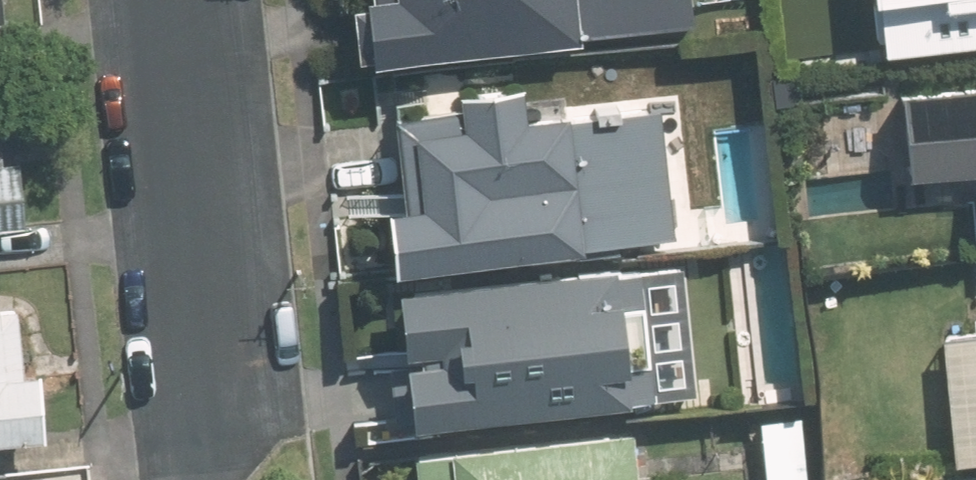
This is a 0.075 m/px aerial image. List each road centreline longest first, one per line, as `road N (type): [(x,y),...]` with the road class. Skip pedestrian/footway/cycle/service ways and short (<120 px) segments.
road 1 (residential): [(176,0),(222,443),(213,479)]

